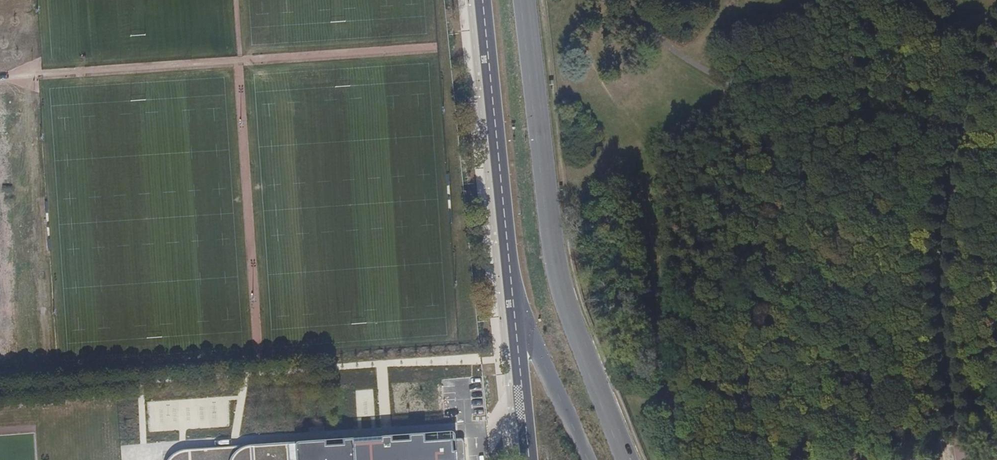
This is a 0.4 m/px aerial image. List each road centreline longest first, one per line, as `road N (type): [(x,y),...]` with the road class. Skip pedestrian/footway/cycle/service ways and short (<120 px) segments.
road 1 (primary): [(626,455),(562,288),(525,0)]
road 2 (track): [(951,367),(891,344),(856,312),(852,292),(925,166),(964,154)]
road 3 (primary): [(480,0),(510,275)]
road 4 (motorway): [(510,275),(588,459)]
road 5 (track): [(894,219),(822,133),(747,92)]
road 6 (primary): [(510,275),(528,459)]

